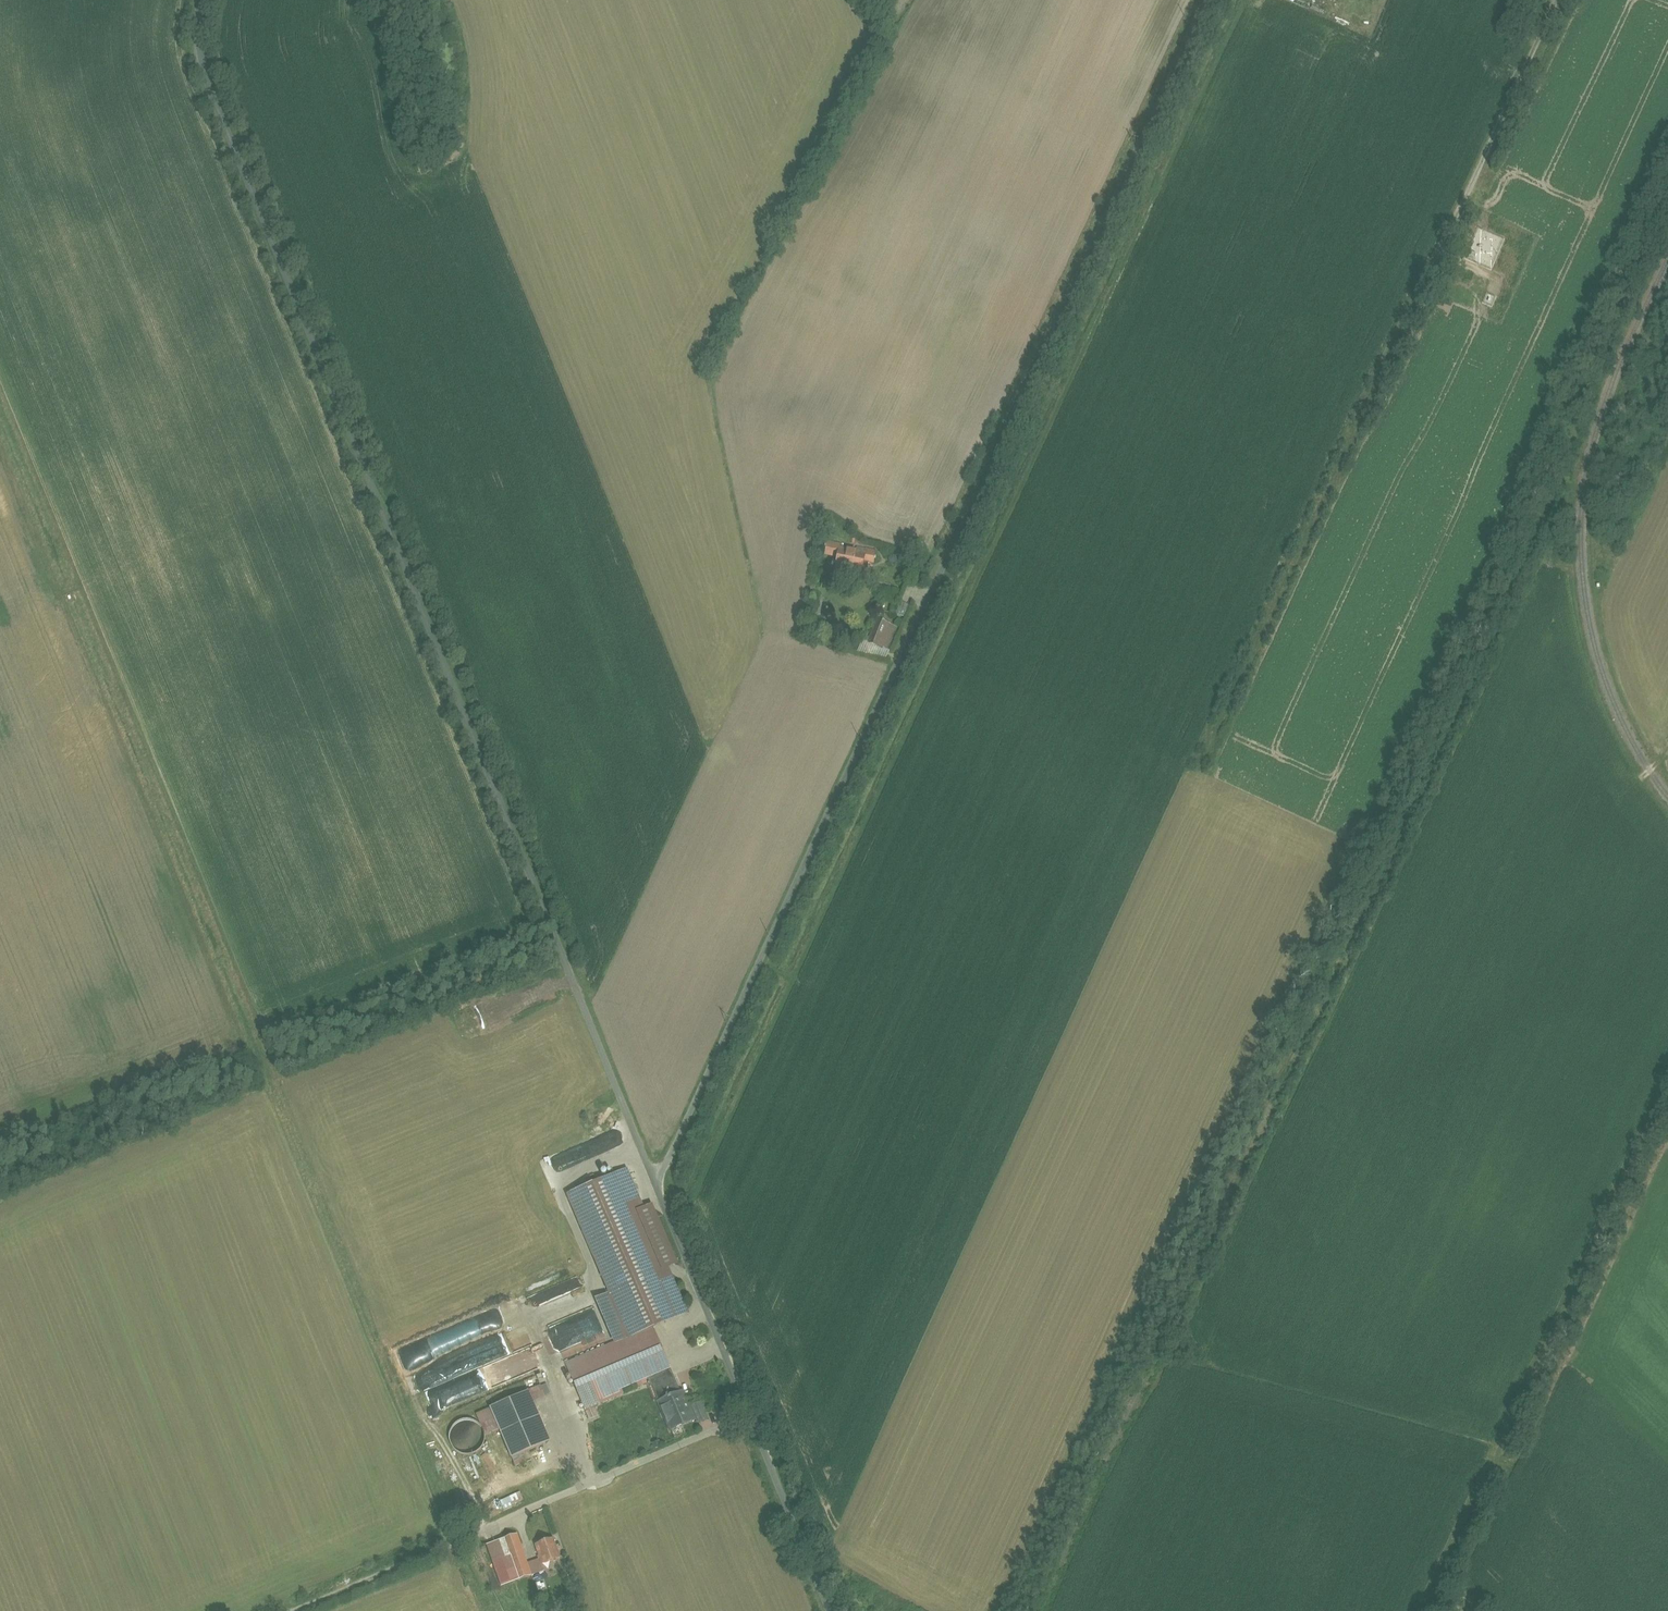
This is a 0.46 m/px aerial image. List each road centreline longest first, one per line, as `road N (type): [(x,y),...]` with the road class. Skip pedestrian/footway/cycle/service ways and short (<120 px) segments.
road 1 (unclassified): [(658,1186),(1206,0)]
road 2 (unclassified): [(658,1186),(201,59),(206,0)]
road 3 (track): [(1553,0),(1367,419),(1202,757)]
road 4 (track): [(300,1610),(752,1416)]
road 5 (unclassified): [(832,1610),(658,1186)]

